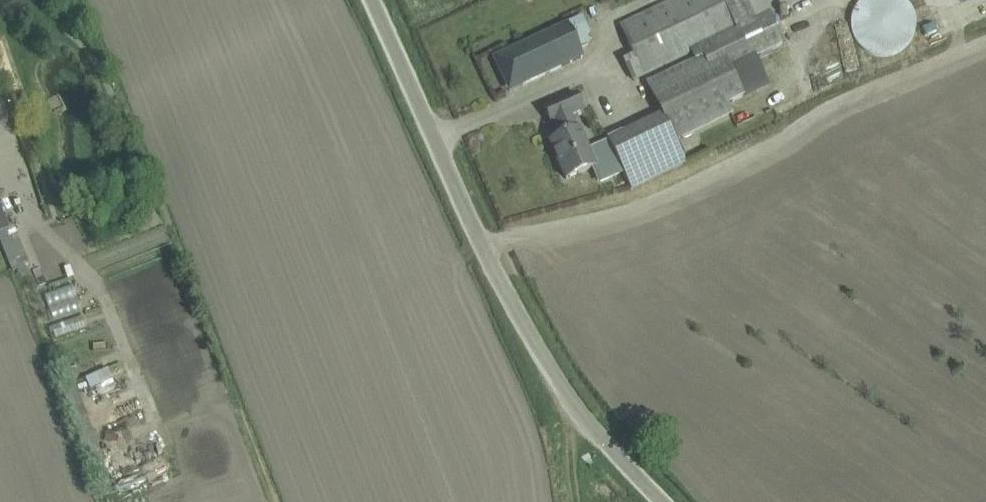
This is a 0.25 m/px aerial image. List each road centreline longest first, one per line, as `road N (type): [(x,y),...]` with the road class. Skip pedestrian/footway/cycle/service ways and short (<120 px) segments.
road 1 (unclassified): [(663,501),(583,428),(527,339),(373,0)]

